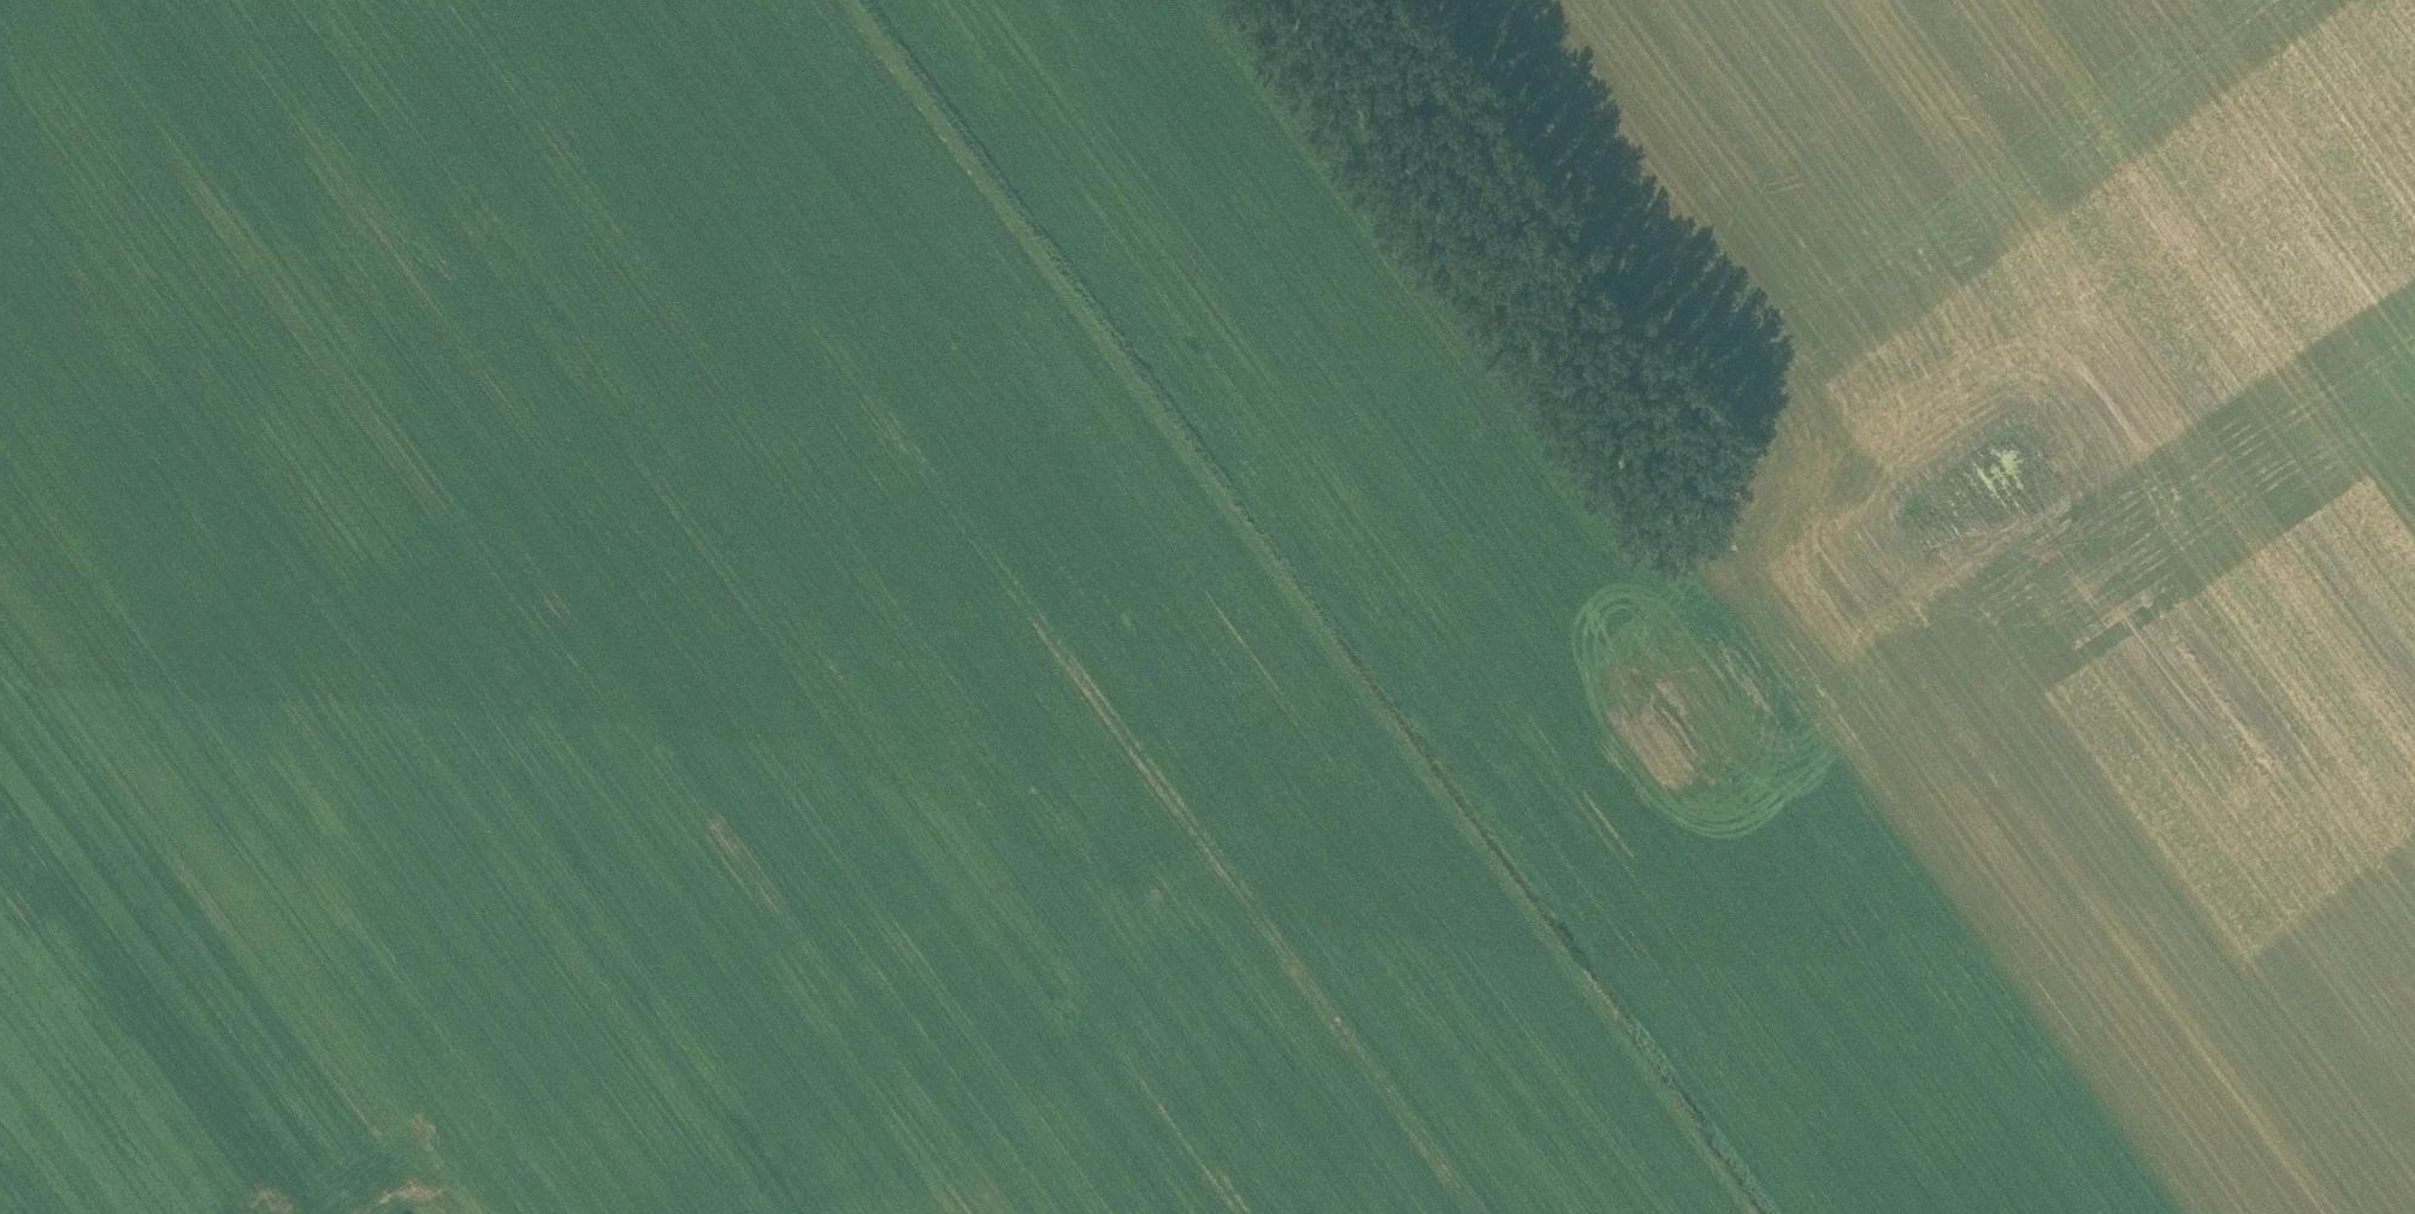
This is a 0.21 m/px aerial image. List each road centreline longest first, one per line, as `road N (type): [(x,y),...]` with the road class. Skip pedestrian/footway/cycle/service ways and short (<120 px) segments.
road 1 (track): [(1788,474),(1815,468),(2414,35)]
road 2 (track): [(1788,474),(1733,417),(1530,149),(1435,0)]
road 3 (track): [(1428,725),(1788,474)]

